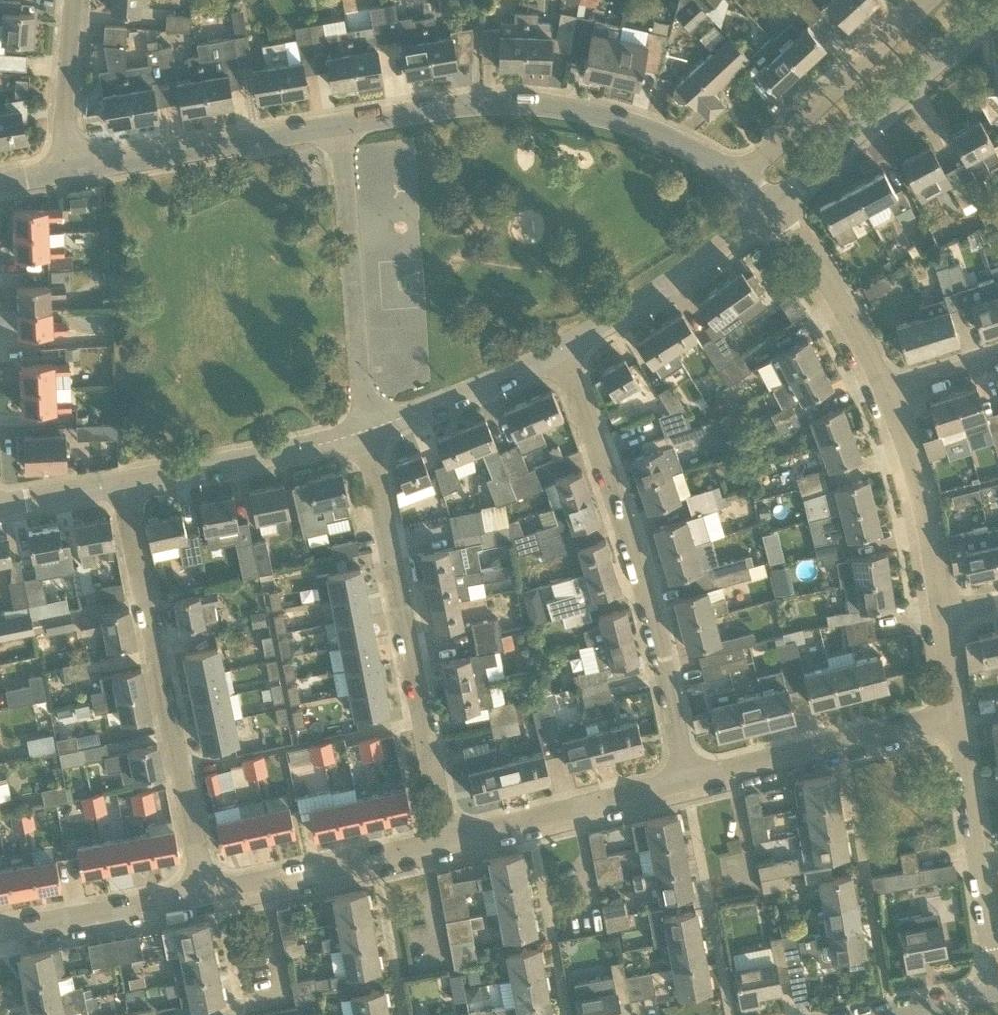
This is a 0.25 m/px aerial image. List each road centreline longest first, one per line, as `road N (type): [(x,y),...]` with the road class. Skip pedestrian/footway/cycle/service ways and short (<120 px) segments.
road 1 (residential): [(740,178),(587,115),(489,105),(65,172)]
road 2 (residential): [(693,780),(565,354)]
road 3 (residential): [(204,897),(122,485)]
road 4 (residential): [(447,844),(365,437)]
road 5 (residential): [(778,213),(997,14)]
road 6 (residential): [(994,993),(958,719)]
road 7 (residential): [(693,780),(958,719)]
road 8 (residential): [(740,178),(929,0)]
road 9 (residential): [(565,354),(778,213)]
road 10 (residential): [(447,844),(693,780)]
road 11 (residential): [(204,897),(447,844)]
road 12 (residential): [(122,485),(365,437)]
road 13 (residential): [(943,618),(884,393)]
road 14 (residential): [(365,437),(565,354)]
road 15 (residential): [(884,393),(837,294),(778,213)]
road 16 (residential): [(0,933),(204,897)]
road 17 (residential): [(65,172),(77,0)]
road 18 (residential): [(0,507),(122,485)]
road 19 (residential): [(875,1014),(994,993)]

